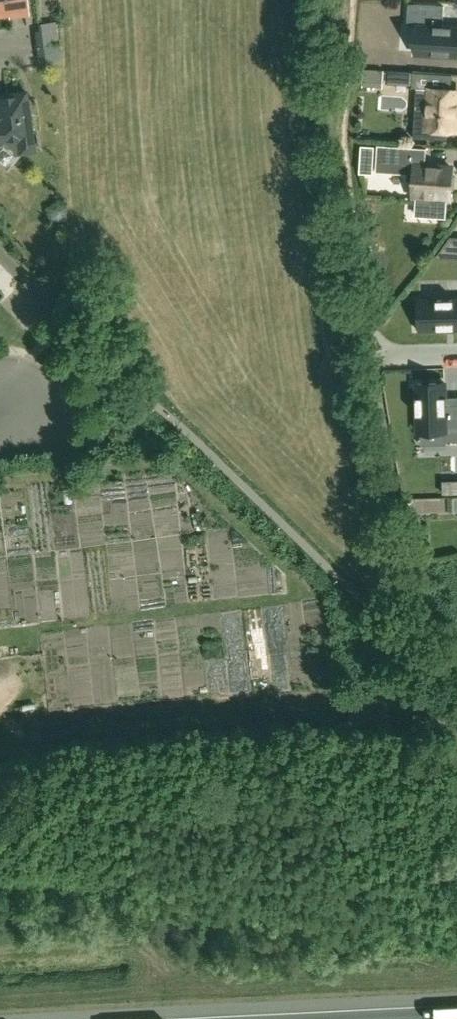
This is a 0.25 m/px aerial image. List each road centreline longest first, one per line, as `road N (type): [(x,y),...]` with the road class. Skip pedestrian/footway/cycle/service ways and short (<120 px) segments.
road 1 (residential): [(10,398),(124,343),(154,338),(370,340)]

